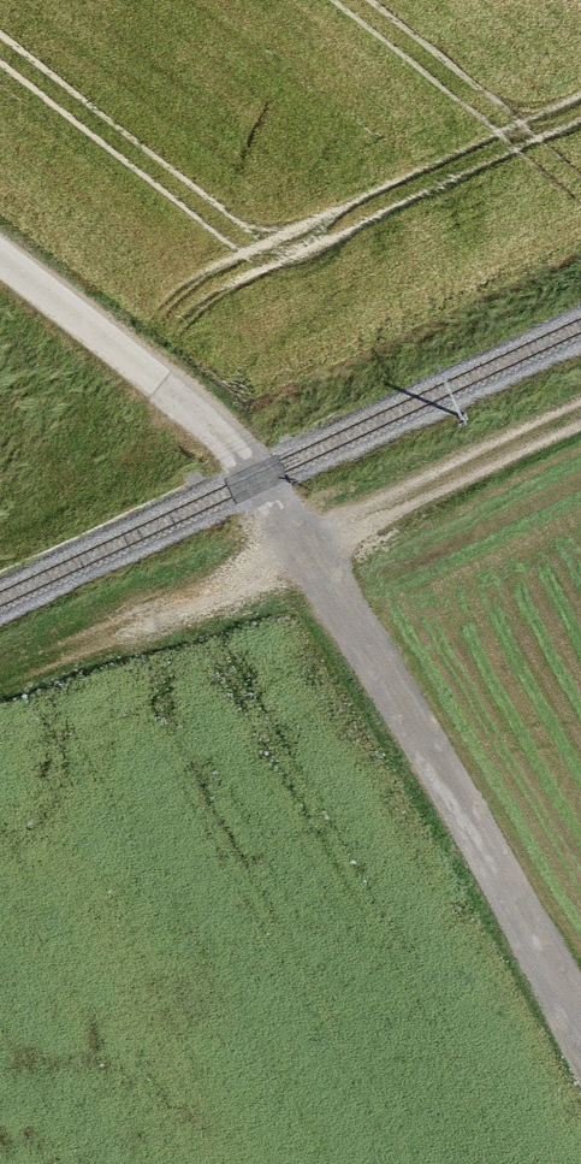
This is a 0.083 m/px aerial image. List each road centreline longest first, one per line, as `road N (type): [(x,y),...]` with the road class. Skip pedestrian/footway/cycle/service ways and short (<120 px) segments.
road 1 (track): [(580,414),(153,619),(0,681)]
road 2 (track): [(261,478),(580,1018)]
road 3 (unclassified): [(0,257),(221,431),(261,478)]

